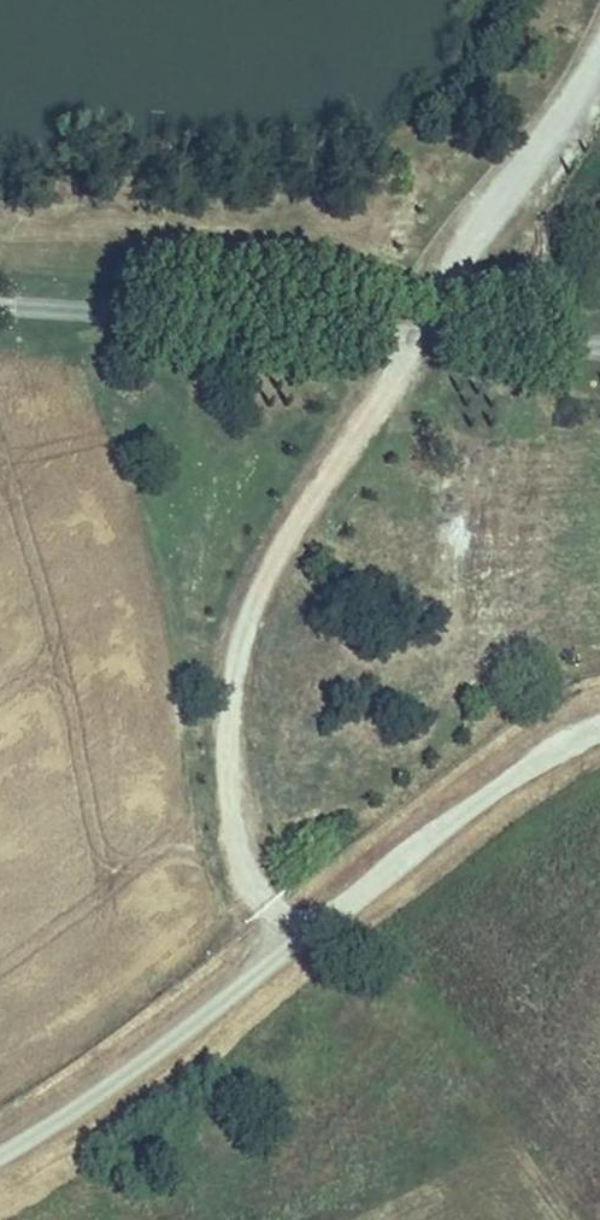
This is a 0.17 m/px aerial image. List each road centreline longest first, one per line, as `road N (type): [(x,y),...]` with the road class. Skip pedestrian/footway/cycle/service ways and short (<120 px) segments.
road 1 (unclassified): [(257,955),(235,694),(241,631),(283,532),(374,400),(433,334)]
road 2 (unclassified): [(0,305),(433,334)]
road 3 (unclassified): [(257,955),(307,933),(523,762),(599,714)]
road 4 (unclassified): [(0,1150),(204,1013),(257,955)]
road 5 (unclassified): [(433,334),(484,248),(586,134),(599,101)]
road 6 (unclassified): [(433,334),(599,347)]

